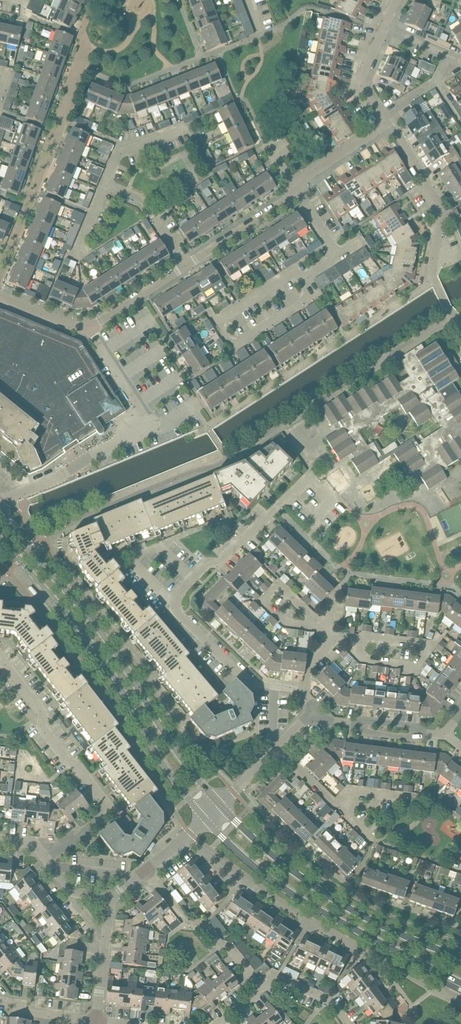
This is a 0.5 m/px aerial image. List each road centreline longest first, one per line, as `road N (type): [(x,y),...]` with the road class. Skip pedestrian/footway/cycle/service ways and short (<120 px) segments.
road 1 (residential): [(0,296),(75,325),(96,322),(295,198),(294,181),(388,125)]
road 2 (residential): [(305,699),(293,689),(252,684),(177,611),(175,598),(306,478),(331,501)]
road 3 (secondary): [(220,805),(110,644),(0,507)]
road 4 (secondary): [(0,538),(97,651),(167,773),(205,819)]
road 5 (secondary): [(205,819),(296,896),(460,983)]
road 6 (secondary): [(460,957),(388,930),(309,884),(220,805)]
road 7 (residential): [(47,860),(101,819),(103,806),(0,662)]
road 8 (residential): [(259,989),(228,947),(205,923),(187,921),(146,870)]
road 9 (residential): [(433,263),(443,213),(388,125)]
road 10 (residential): [(220,805),(315,710)]
road 11 (residential): [(96,1021),(110,899)]

